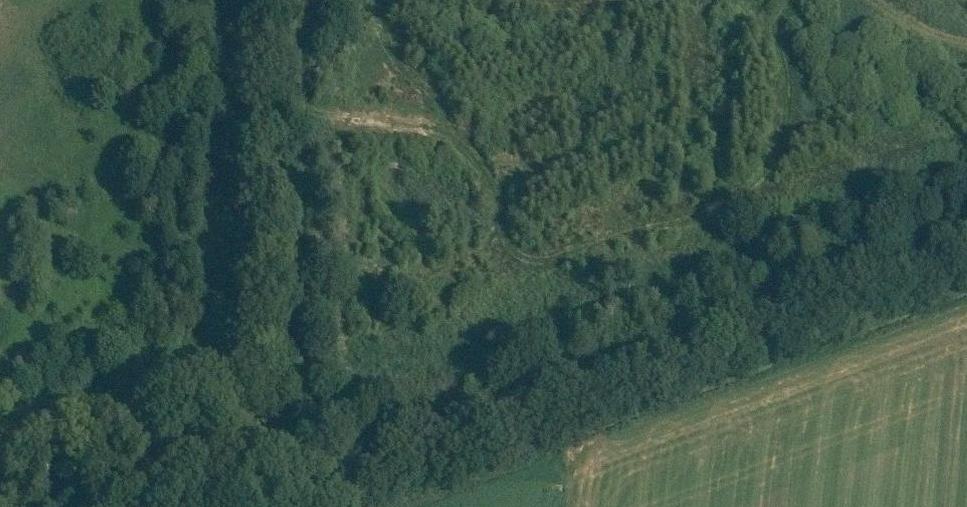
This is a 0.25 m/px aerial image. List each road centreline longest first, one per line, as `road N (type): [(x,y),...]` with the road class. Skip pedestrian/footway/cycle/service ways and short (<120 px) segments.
road 1 (track): [(311,110),(467,144),(496,178),(498,241),(526,271),(732,201),(767,176),(785,145),(787,0)]
road 2 (track): [(467,144),(393,67),(377,0)]

